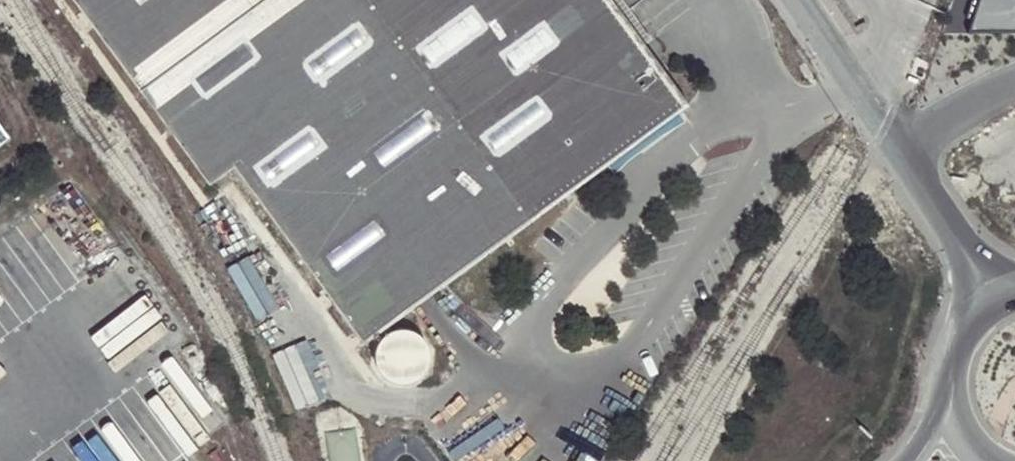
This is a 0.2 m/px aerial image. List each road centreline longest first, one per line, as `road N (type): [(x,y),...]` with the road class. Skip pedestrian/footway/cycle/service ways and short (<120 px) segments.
road 1 (unclassified): [(796,0),(898,150)]
road 2 (unclassified): [(898,150),(1014,82)]
road 3 (unclassified): [(898,150),(966,250)]

